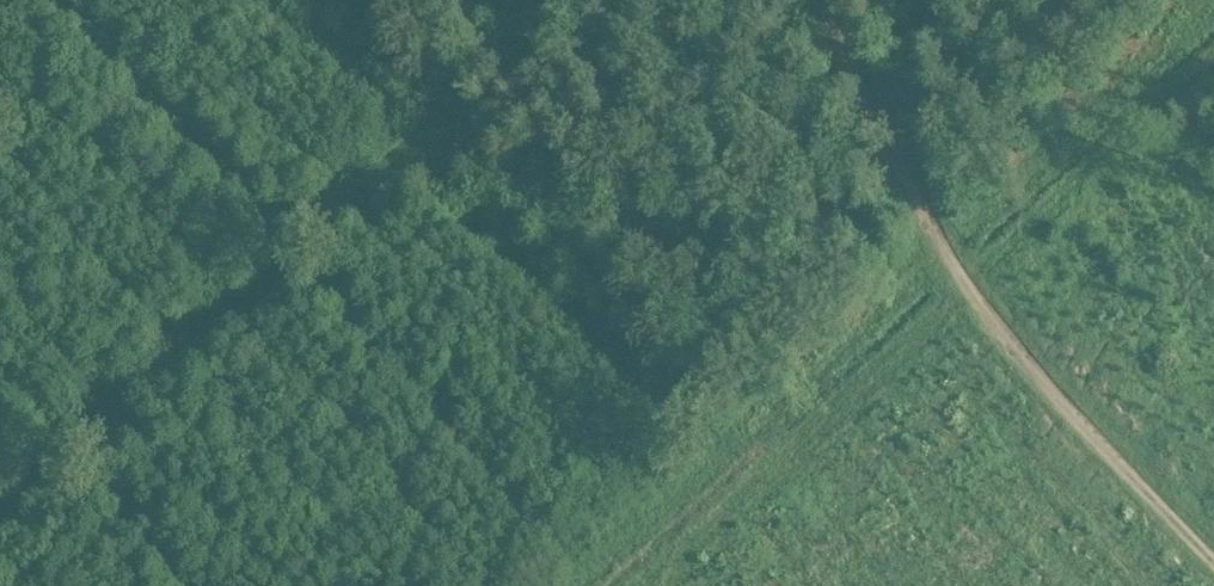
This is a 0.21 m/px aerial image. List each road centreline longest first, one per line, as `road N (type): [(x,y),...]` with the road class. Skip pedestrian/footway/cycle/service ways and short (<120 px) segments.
road 1 (track): [(1213,561),(1025,364),(942,254),(817,0)]

